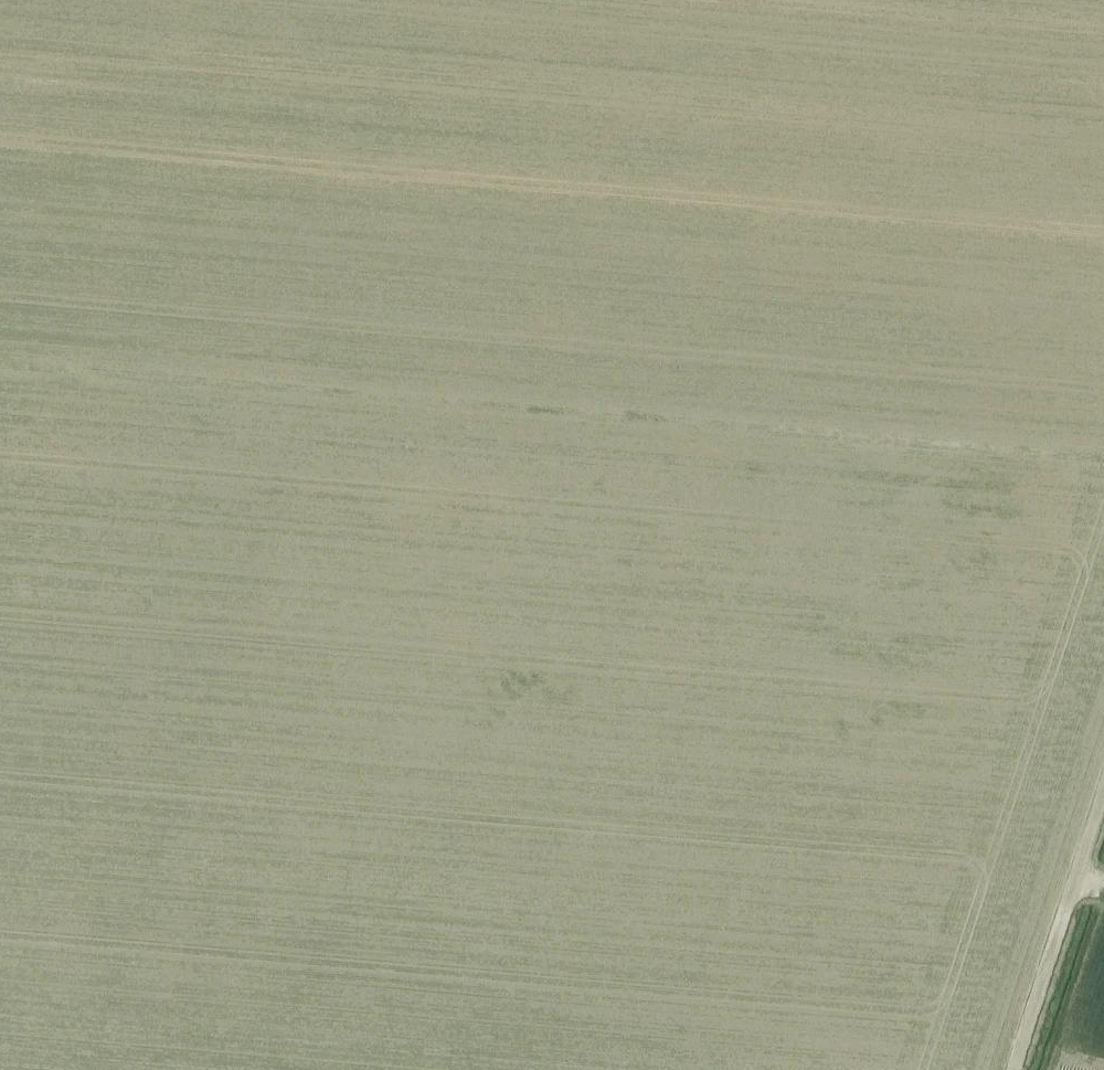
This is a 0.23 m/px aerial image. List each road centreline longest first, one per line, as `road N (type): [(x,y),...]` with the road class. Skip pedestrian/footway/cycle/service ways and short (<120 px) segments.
road 1 (track): [(1103,795),(1014,1069)]

